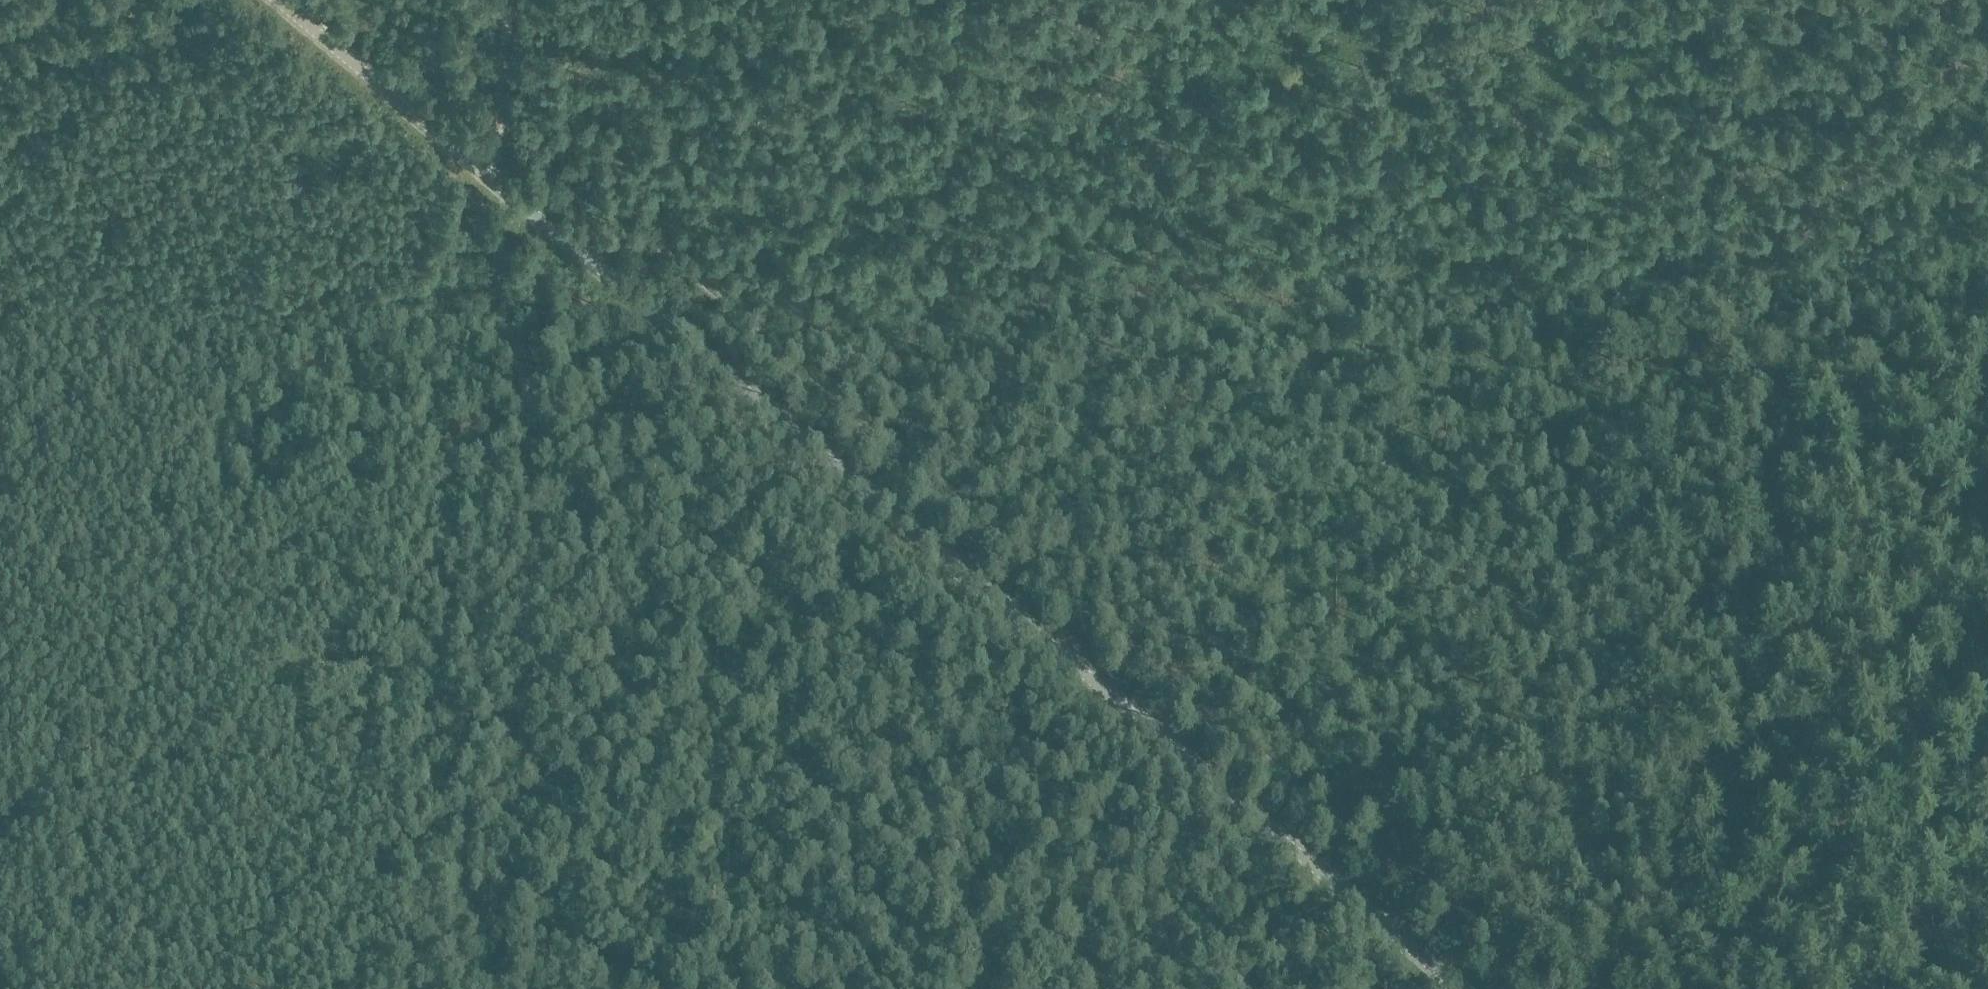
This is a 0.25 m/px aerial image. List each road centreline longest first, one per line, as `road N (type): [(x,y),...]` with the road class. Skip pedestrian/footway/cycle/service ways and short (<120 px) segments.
road 1 (unclassified): [(1462,988),(280,0)]
road 2 (track): [(1528,988),(507,152)]
road 3 (track): [(507,152),(488,667),(478,740),(438,850),(462,988)]
road 4 (track): [(517,0),(507,152)]

